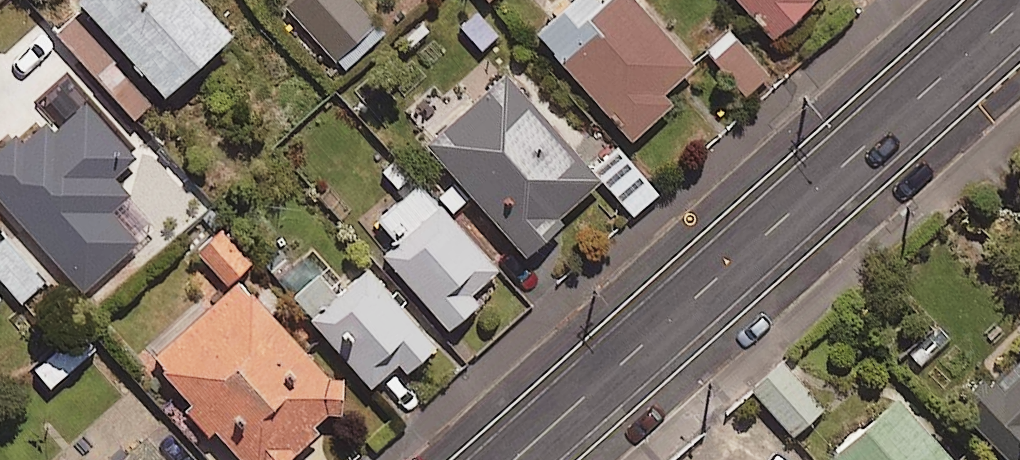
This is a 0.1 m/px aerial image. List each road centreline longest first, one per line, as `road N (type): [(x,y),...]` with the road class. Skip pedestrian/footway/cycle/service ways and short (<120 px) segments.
road 1 (secondary): [(1019,3),(512,459)]

